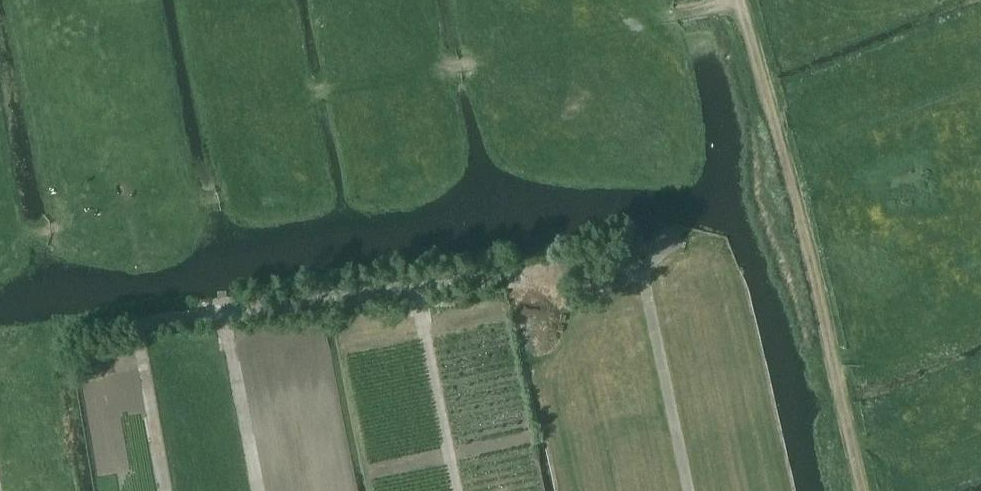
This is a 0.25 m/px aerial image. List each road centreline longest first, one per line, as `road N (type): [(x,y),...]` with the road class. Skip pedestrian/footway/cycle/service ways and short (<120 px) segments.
road 1 (track): [(0,345),(639,267),(688,490)]
road 2 (track): [(456,490),(415,291)]
road 3 (track): [(257,490),(223,317)]
road 4 (track): [(136,327),(165,490)]
road 5 (track): [(613,490),(600,430),(672,417)]

